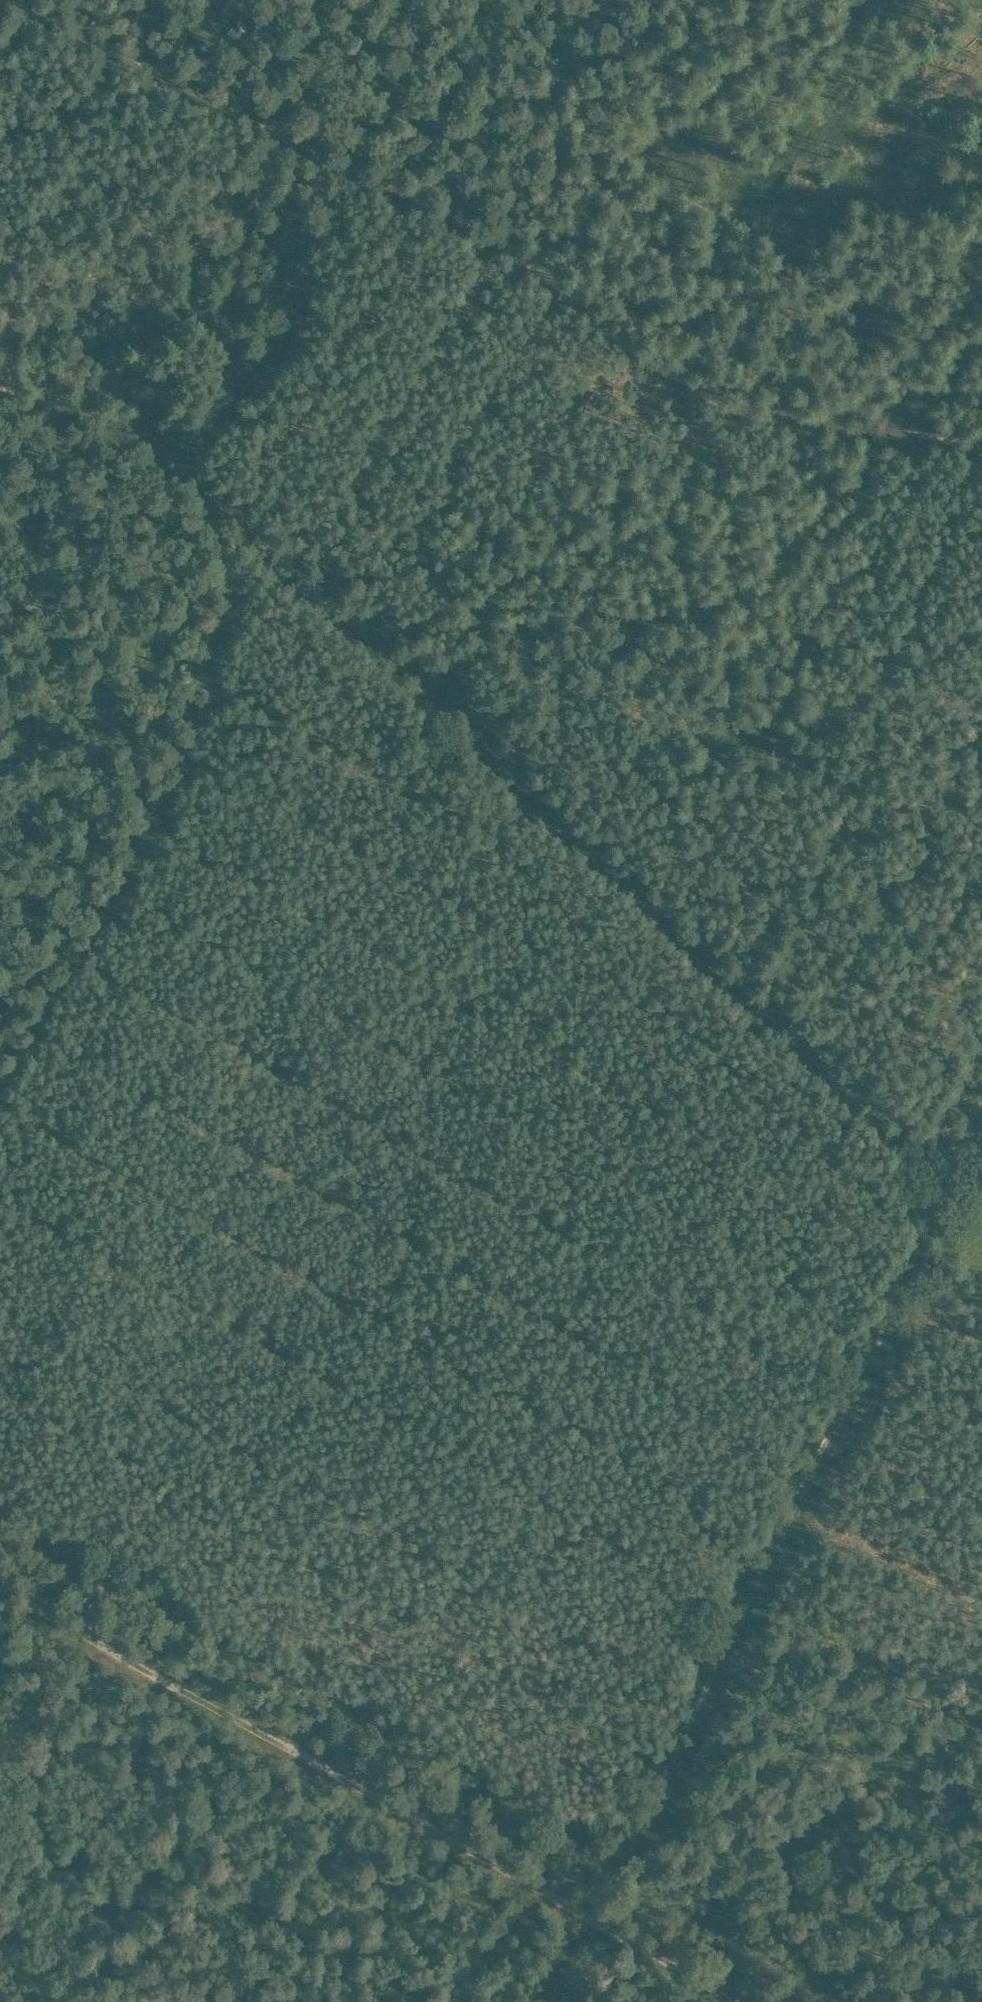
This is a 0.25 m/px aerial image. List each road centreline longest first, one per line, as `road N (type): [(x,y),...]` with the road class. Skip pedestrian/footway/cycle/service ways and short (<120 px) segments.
road 1 (track): [(981,1093),(577,1916)]
road 2 (track): [(0,1596),(733,2001)]

